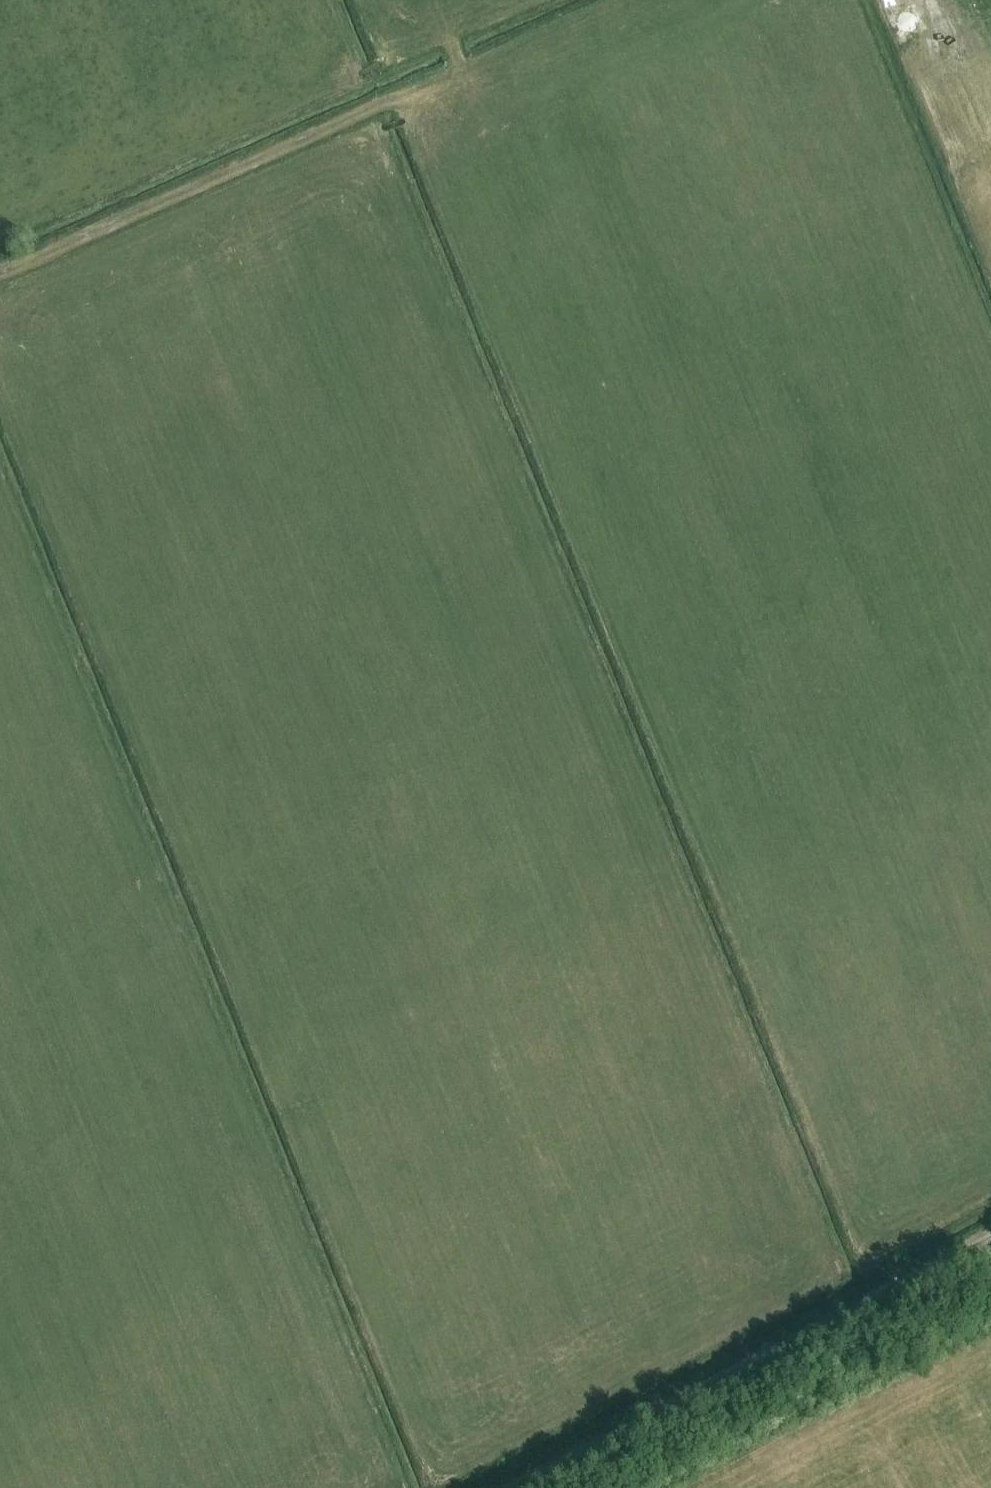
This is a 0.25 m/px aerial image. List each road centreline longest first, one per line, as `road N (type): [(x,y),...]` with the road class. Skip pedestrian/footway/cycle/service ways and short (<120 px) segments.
road 1 (track): [(990,1236),(503,1487)]
road 2 (track): [(0,272),(383,103)]

